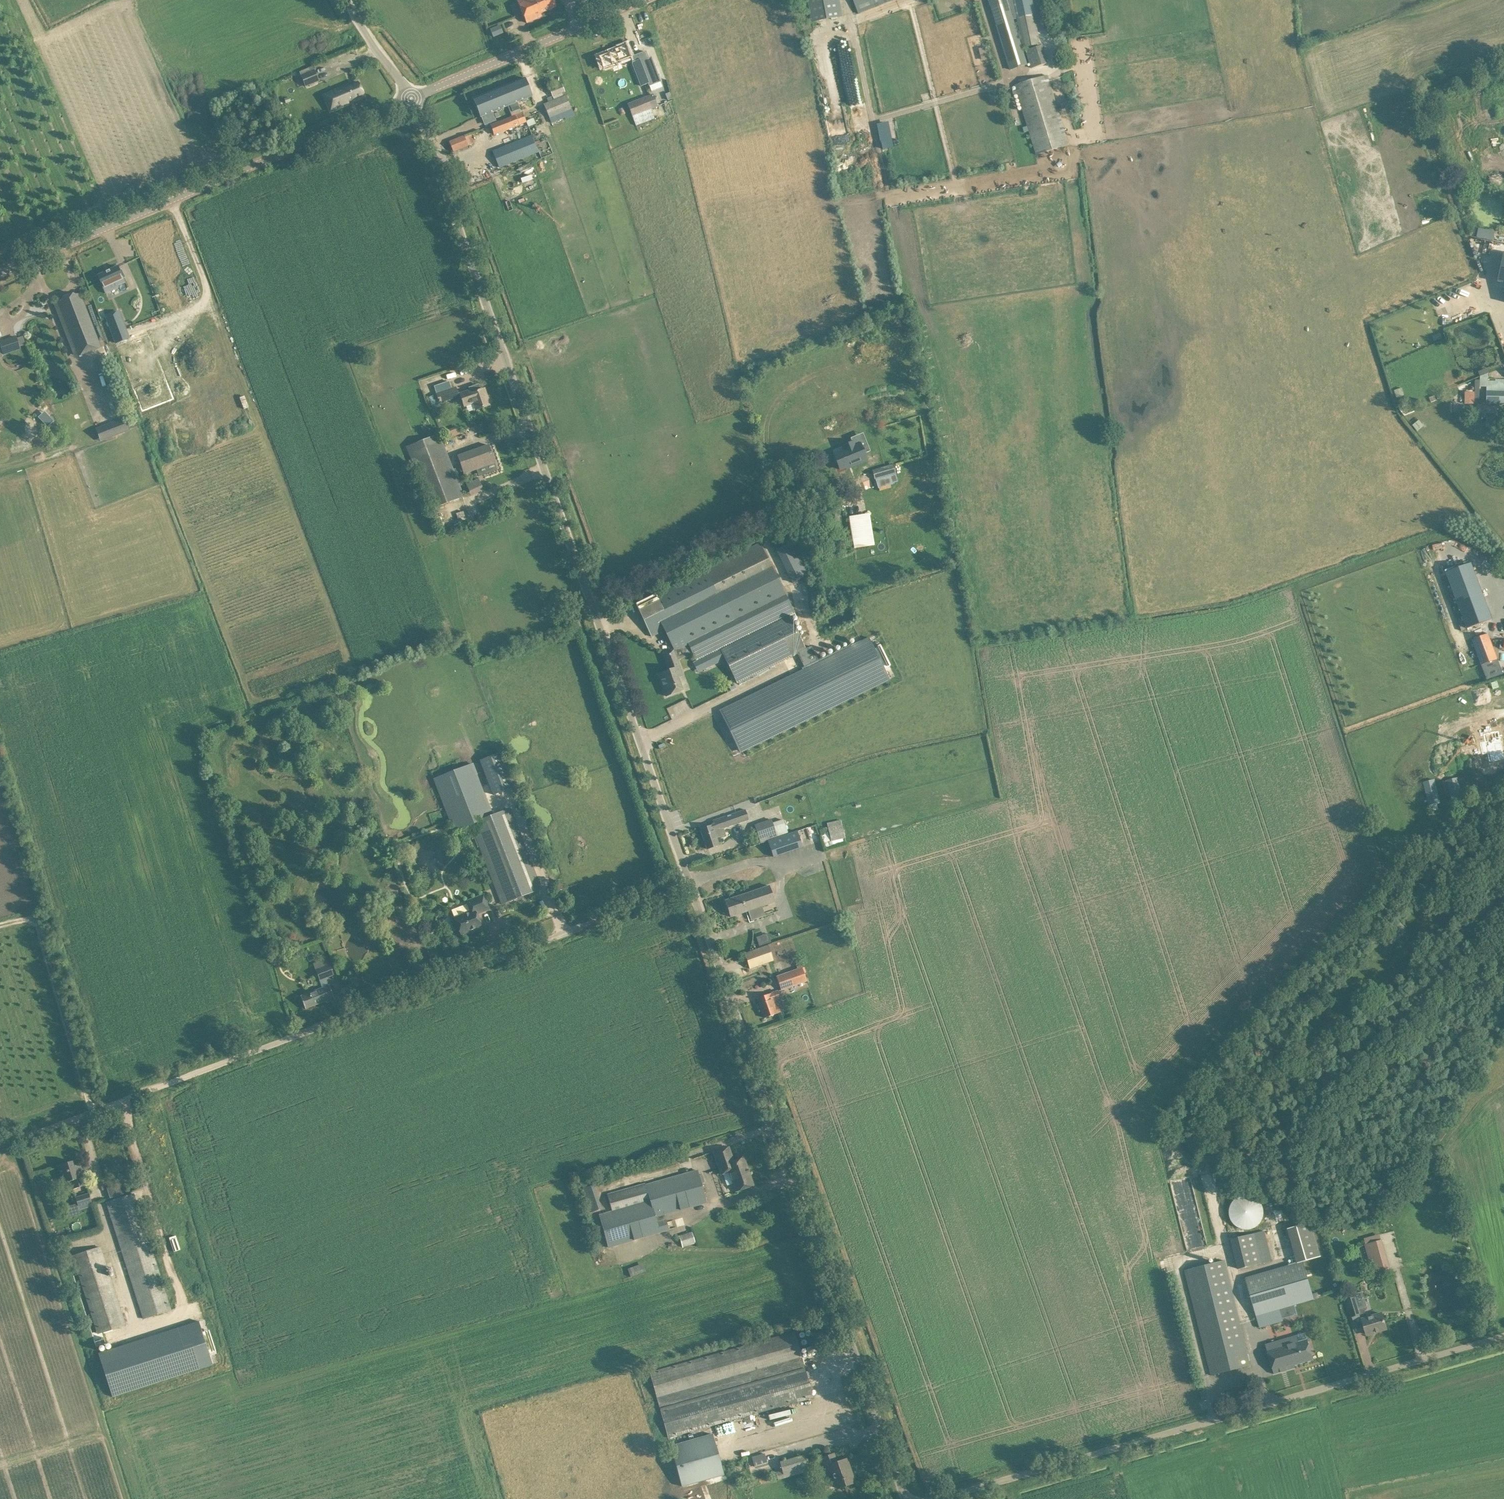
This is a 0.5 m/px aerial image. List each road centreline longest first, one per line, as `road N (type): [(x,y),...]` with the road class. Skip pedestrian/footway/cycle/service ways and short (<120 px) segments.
road 1 (unclassified): [(691,884),(411,98)]
road 2 (unclassified): [(56,1127),(691,884)]
road 3 (unclassified): [(903,1498),(691,884)]
road 4 (unclassified): [(943,1498),(1503,1341)]
road 5 (unclassified): [(0,271),(411,98)]
road 6 (unclassified): [(411,98),(648,0)]
road 7 (track): [(0,925),(38,927),(93,1113)]

